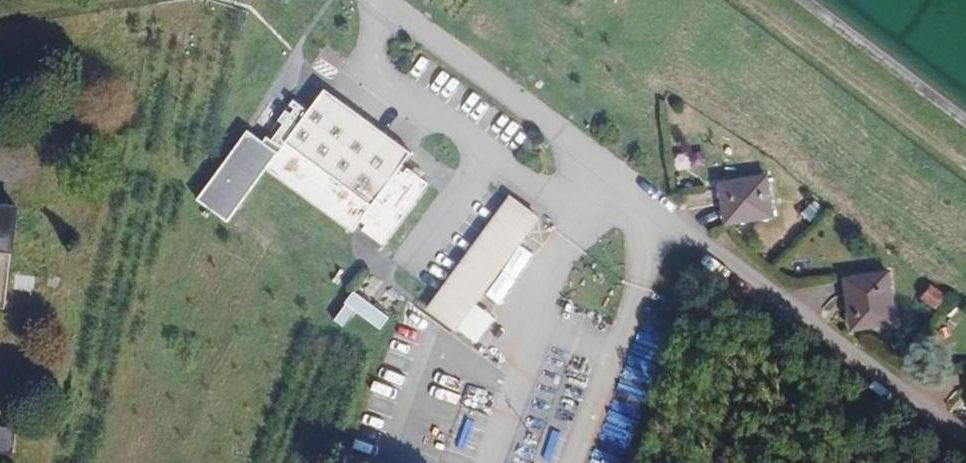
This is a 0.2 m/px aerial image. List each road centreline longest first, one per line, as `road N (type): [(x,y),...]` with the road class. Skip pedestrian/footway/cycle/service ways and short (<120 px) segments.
road 1 (track): [(965,169),(745,0)]

